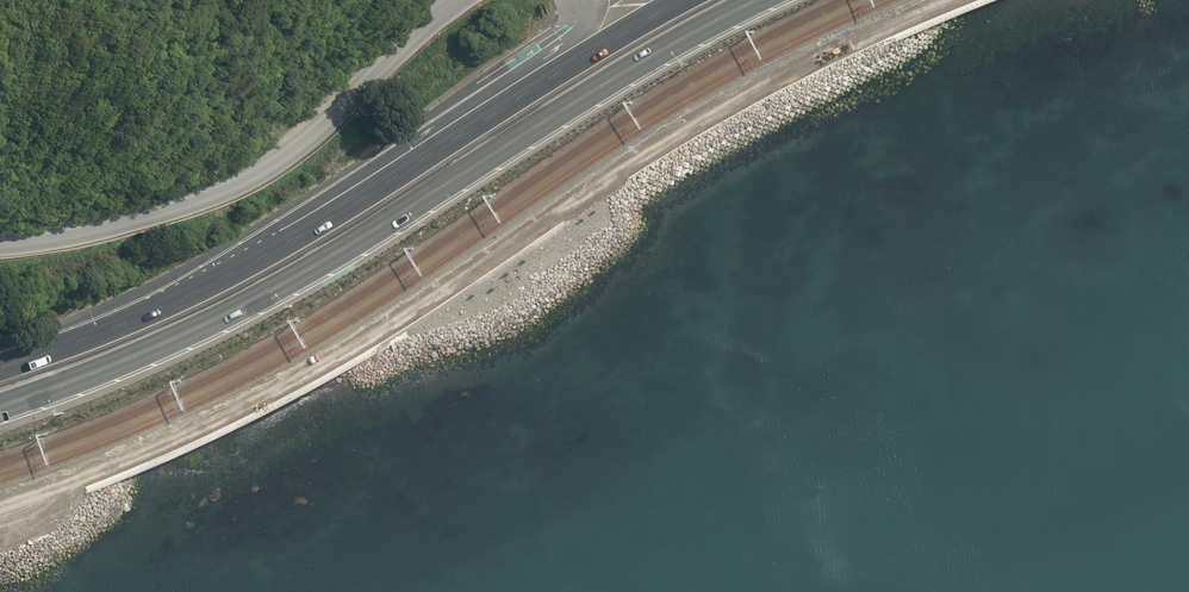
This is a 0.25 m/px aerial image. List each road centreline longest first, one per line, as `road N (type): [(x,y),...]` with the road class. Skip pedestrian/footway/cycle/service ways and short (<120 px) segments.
road 1 (trunk): [(762,0),(661,51),(256,299),(132,358),(0,407)]
road 2 (trunk): [(0,367),(121,325),(248,264),(564,65)]
road 3 (unclassified): [(456,0),(303,144),(223,192),(125,224),(0,246)]
road 4 (trunk): [(564,65),(683,0)]

